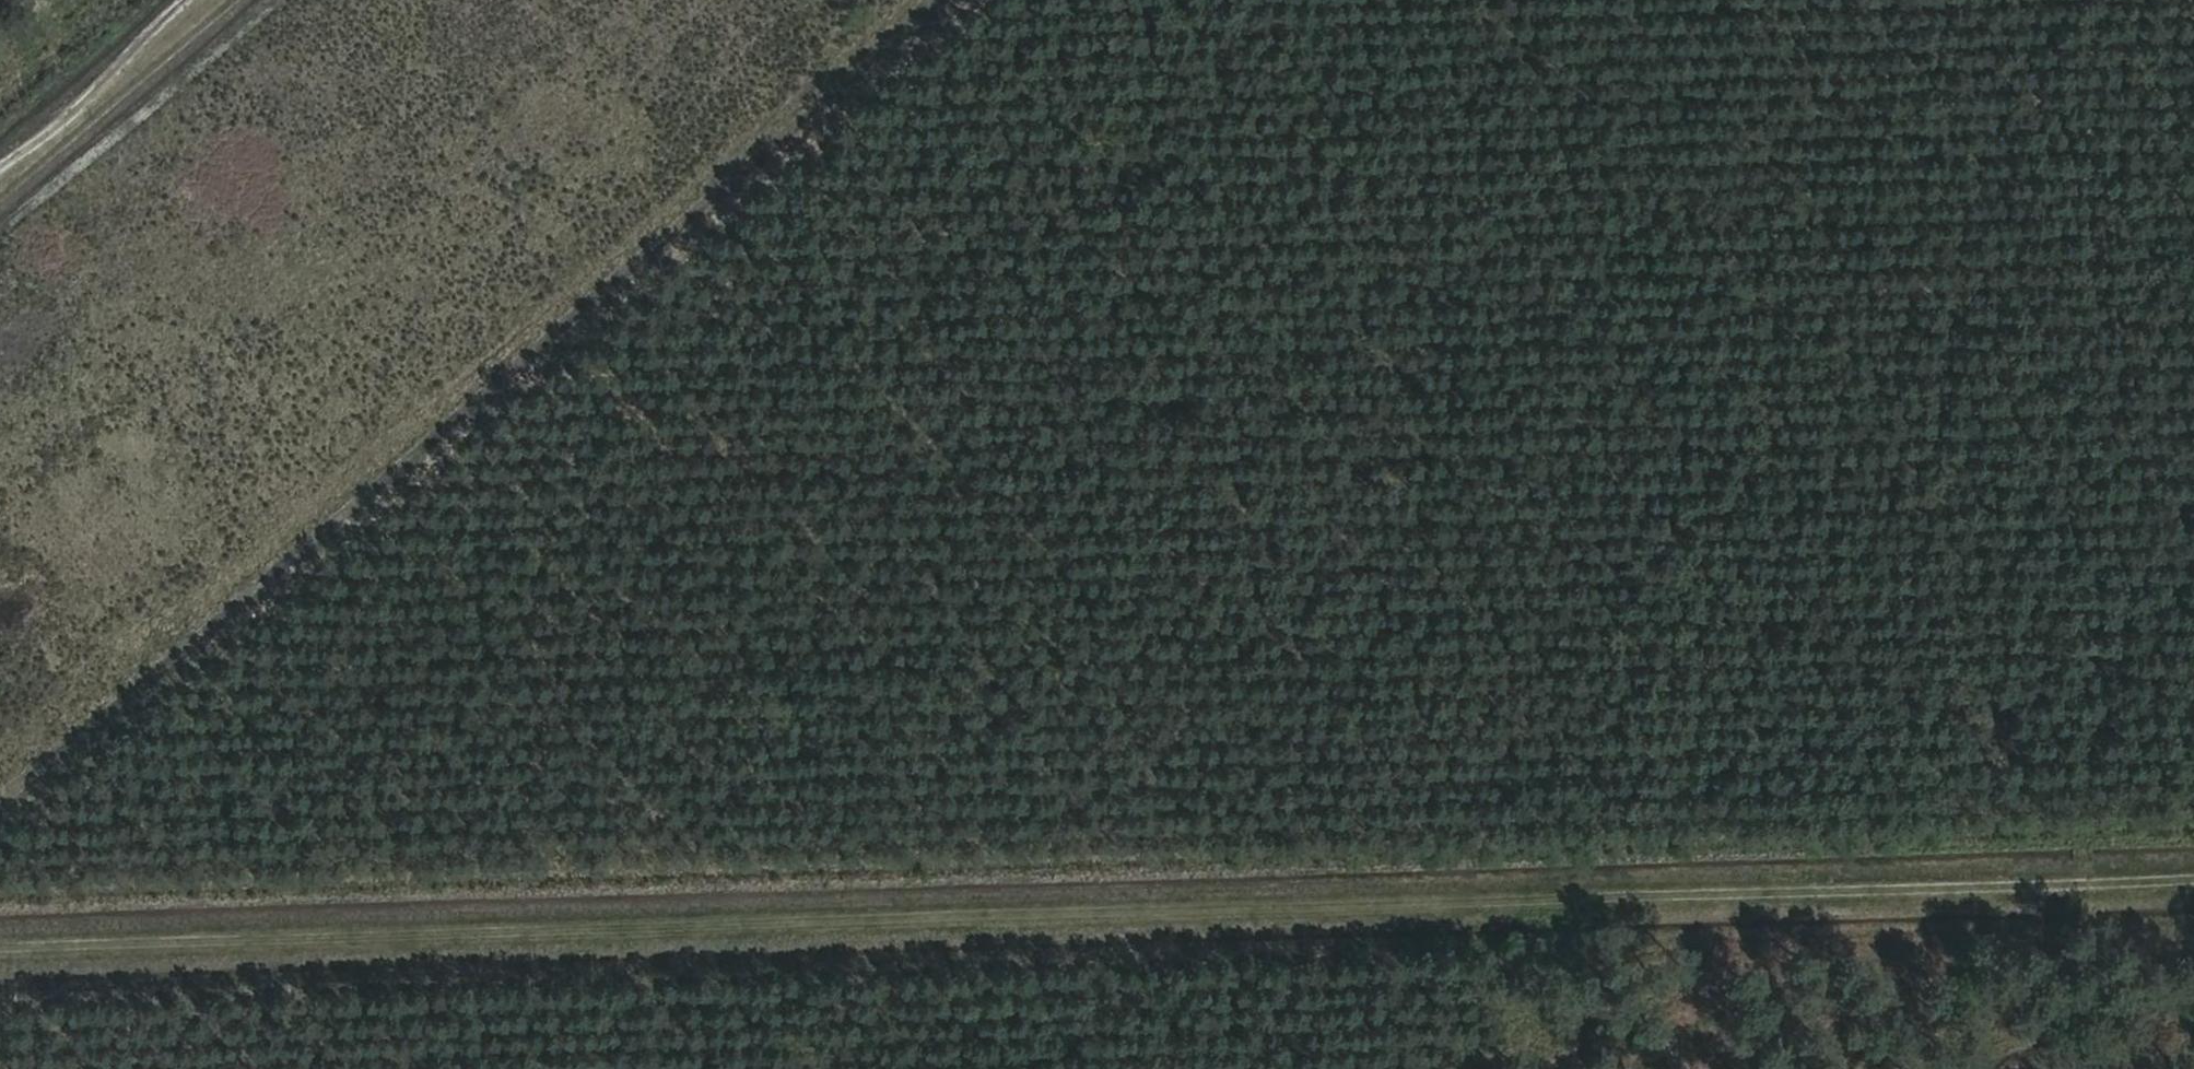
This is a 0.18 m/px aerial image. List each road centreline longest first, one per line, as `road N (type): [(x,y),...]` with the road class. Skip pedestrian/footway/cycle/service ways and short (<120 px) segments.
road 1 (track): [(0,946),(2193,877)]
road 2 (track): [(0,188),(222,0)]

